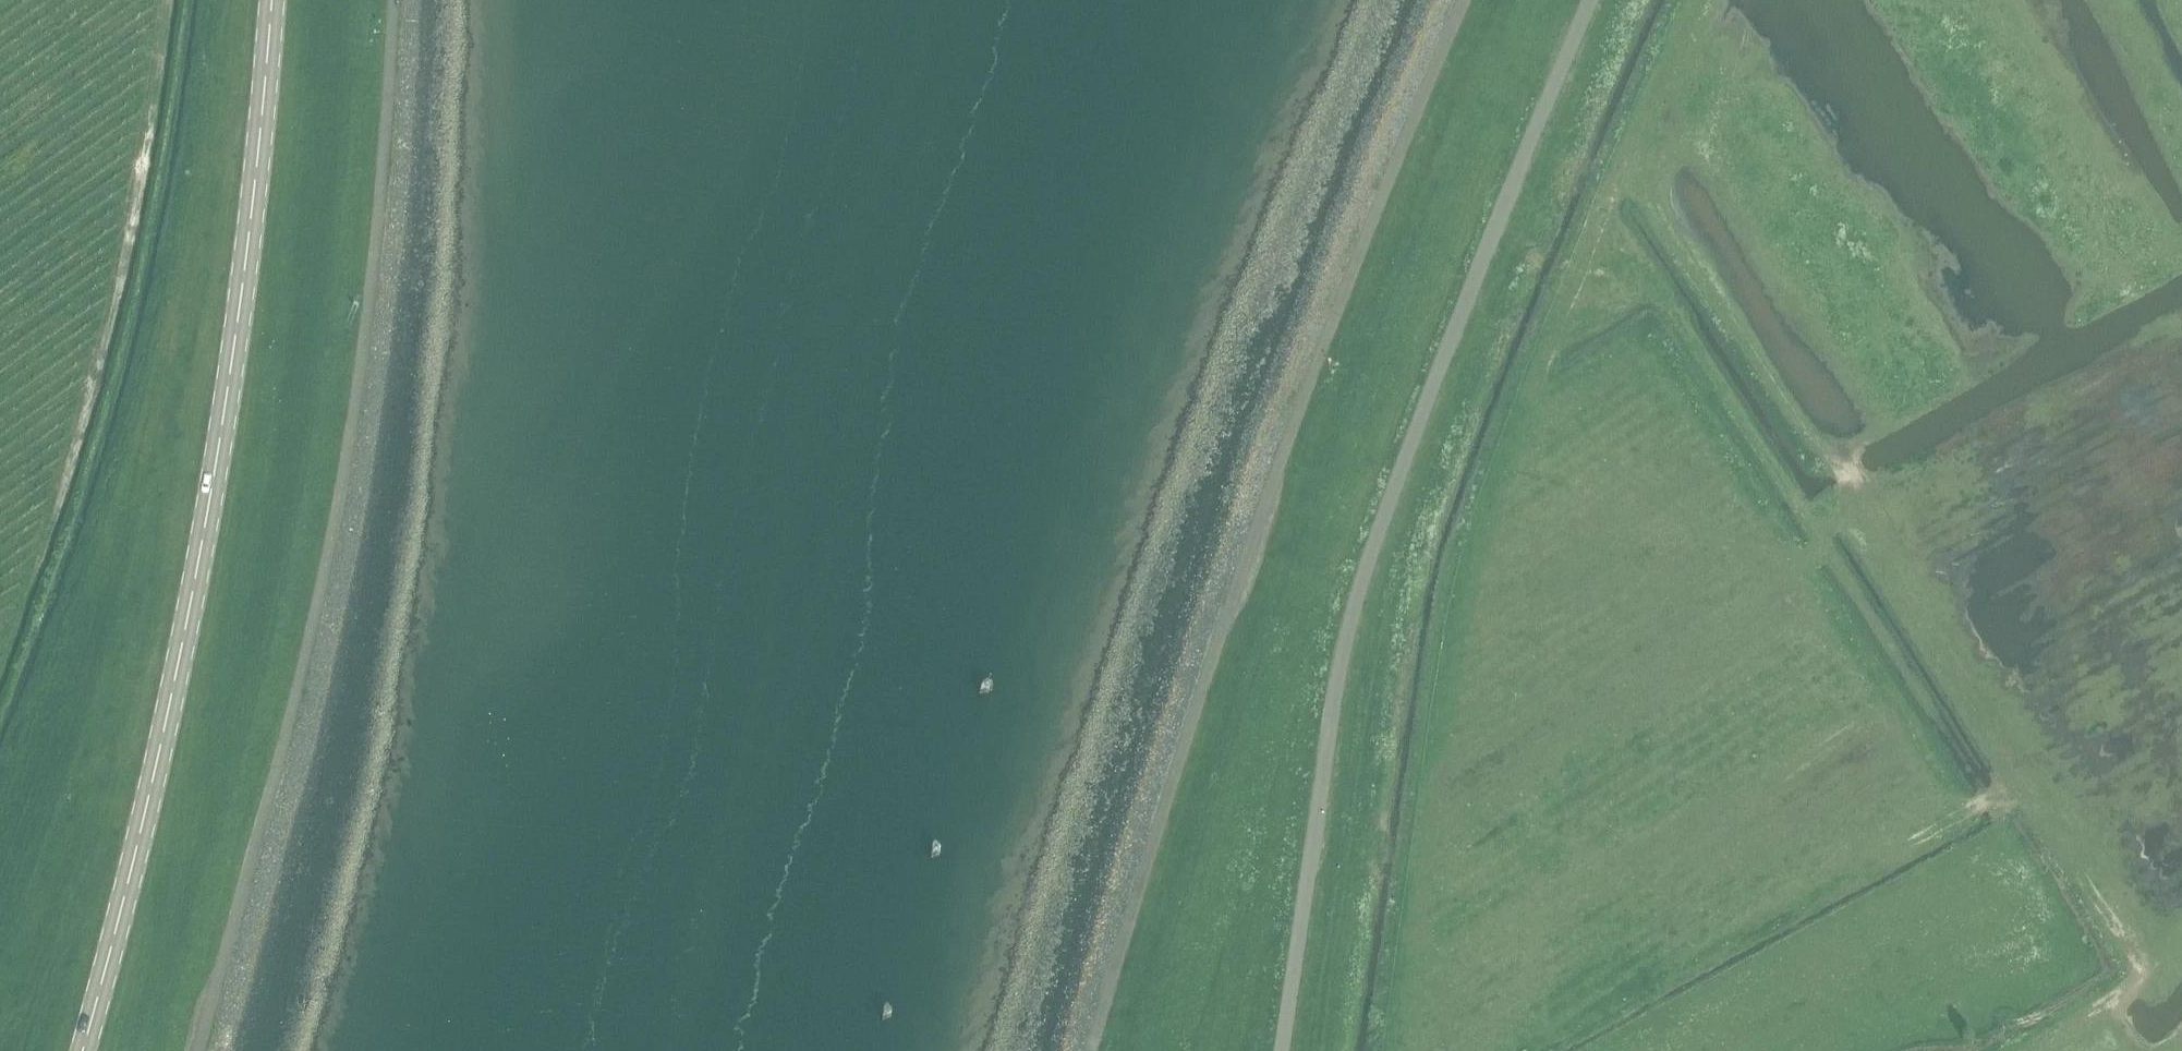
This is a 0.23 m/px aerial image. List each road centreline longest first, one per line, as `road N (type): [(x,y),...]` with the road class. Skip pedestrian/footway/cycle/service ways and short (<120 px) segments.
road 1 (unclassified): [(1282,1050),(1344,653),(1402,470),(1585,0)]
road 2 (secondary): [(271,0),(236,330),(197,568),(81,1050)]

